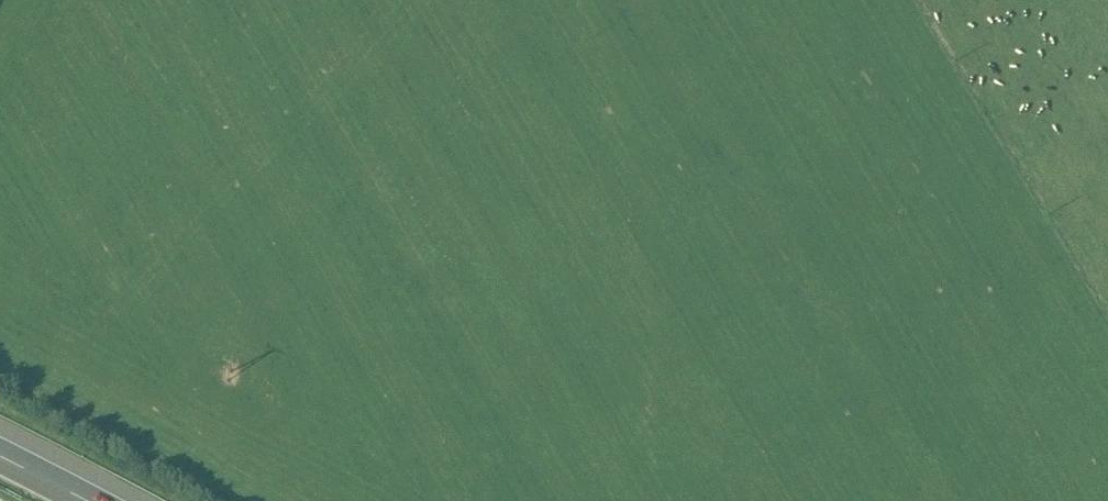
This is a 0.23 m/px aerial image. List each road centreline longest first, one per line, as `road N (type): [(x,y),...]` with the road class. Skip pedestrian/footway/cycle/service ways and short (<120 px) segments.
road 1 (motorway): [(123,500),(0,436)]

